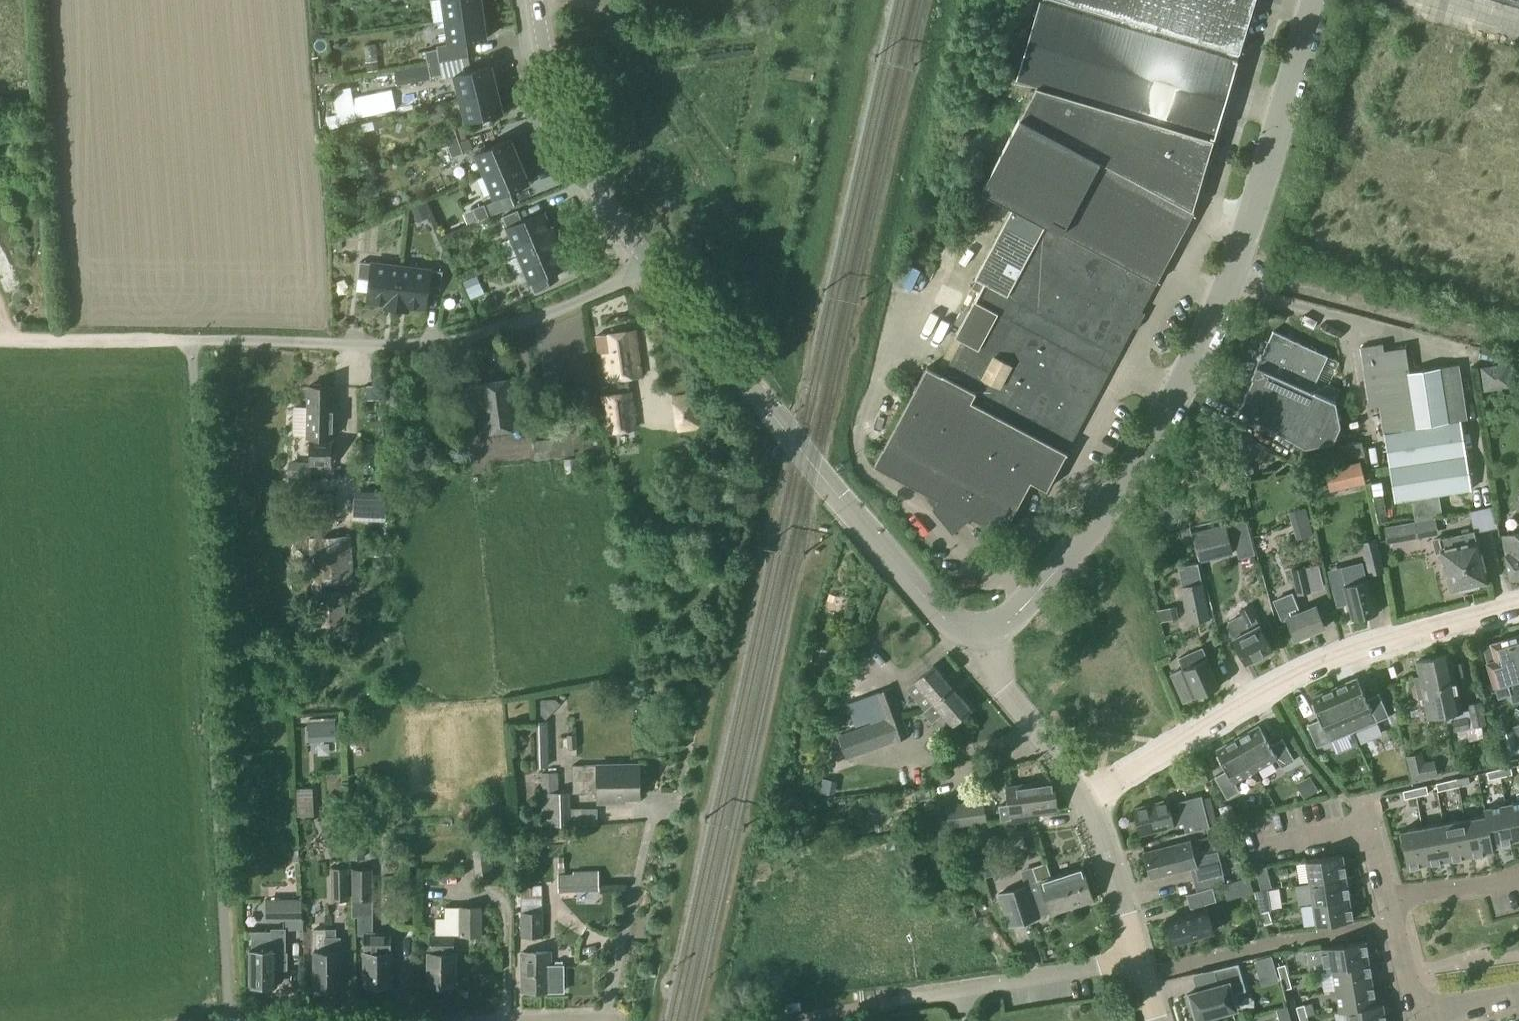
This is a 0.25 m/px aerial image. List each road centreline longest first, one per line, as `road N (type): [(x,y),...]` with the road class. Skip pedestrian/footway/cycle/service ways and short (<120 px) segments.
road 1 (tertiary): [(981,638),(1012,625),(1090,538),(1220,321),(1317,0)]
road 2 (tertiary): [(981,638),(942,615),(654,267)]
road 3 (unclassified): [(189,340),(449,342),(539,318),(654,267)]
road 4 (residential): [(1090,801),(1269,693),(1411,634),(1518,604)]
road 5 (tertiary): [(654,267),(602,204),(579,157),(560,109),(537,0)]
road 6 (residential): [(885,1003),(966,997),(1144,961)]
road 7 (residential): [(1397,923),(1148,976)]
road 8 (residential): [(606,1020),(655,812)]
road 9 (residential): [(1090,801),(993,670),(981,638)]
road 10 (track): [(189,340),(0,340)]
road 11 (residential): [(1260,852),(1369,829),(1390,898)]
road 12 (residential): [(1144,961),(1090,801)]
road 13 (residential): [(1518,879),(1489,890),(1390,898)]

